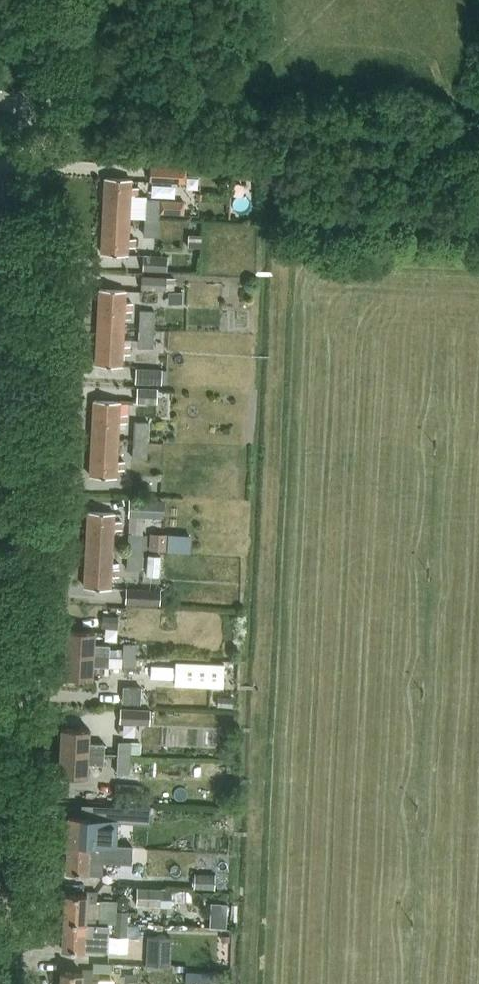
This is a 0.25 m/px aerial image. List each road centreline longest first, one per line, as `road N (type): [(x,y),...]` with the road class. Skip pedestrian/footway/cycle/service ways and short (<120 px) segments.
road 1 (unclassified): [(11,822),(39,106)]
road 2 (unclassified): [(3,983),(11,822)]

